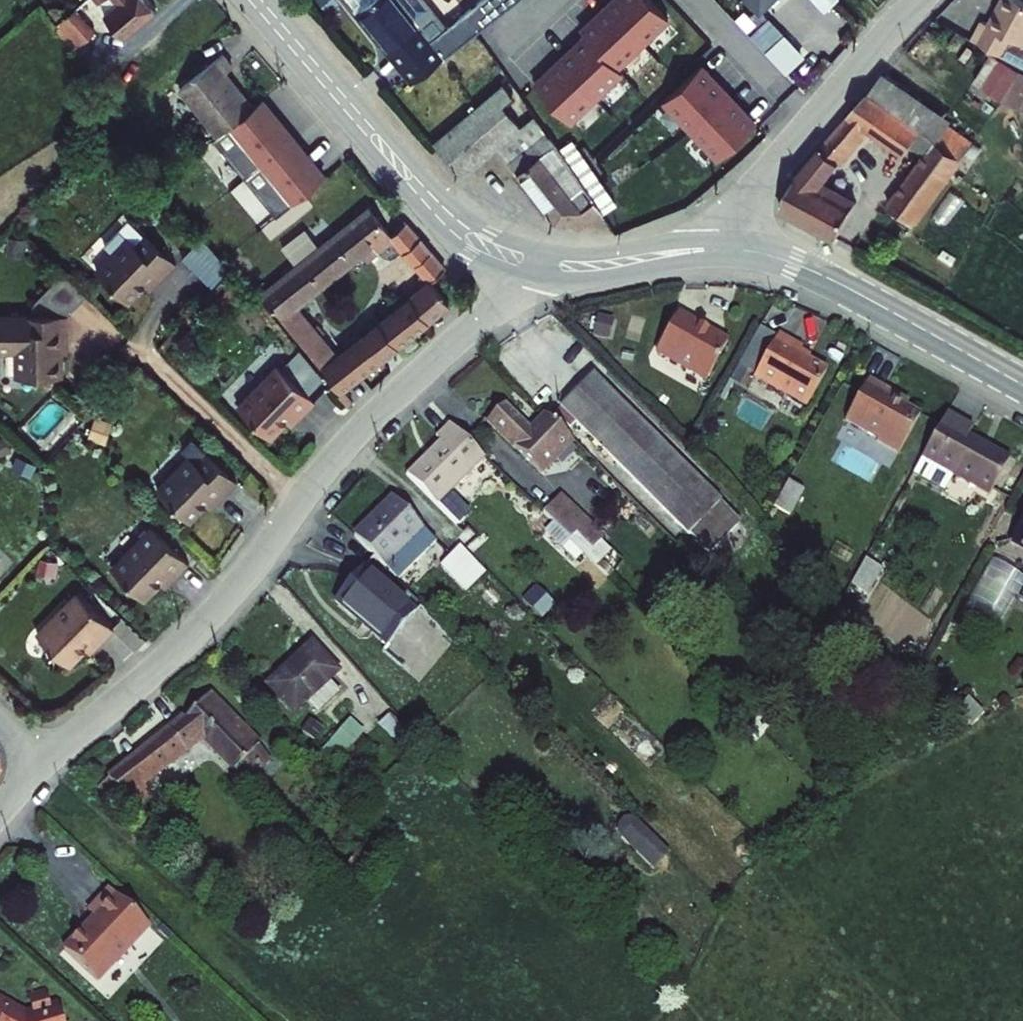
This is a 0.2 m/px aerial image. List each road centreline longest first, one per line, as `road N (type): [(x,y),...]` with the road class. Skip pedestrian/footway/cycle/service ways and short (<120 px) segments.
road 1 (residential): [(45,762),(214,615),(340,451),(523,272)]
road 2 (secondary): [(238,0),(431,218),(473,253),(523,272)]
road 3 (secondary): [(539,249),(480,229),(441,199),(267,0)]
road 4 (secondary): [(718,249),(760,253),(828,277),(1022,386)]
road 5 (tertiary): [(921,0),(765,179),(718,249)]
road 6 (secondary): [(523,272),(605,276),(718,249)]
road 7 (secondary): [(718,249),(539,249)]

